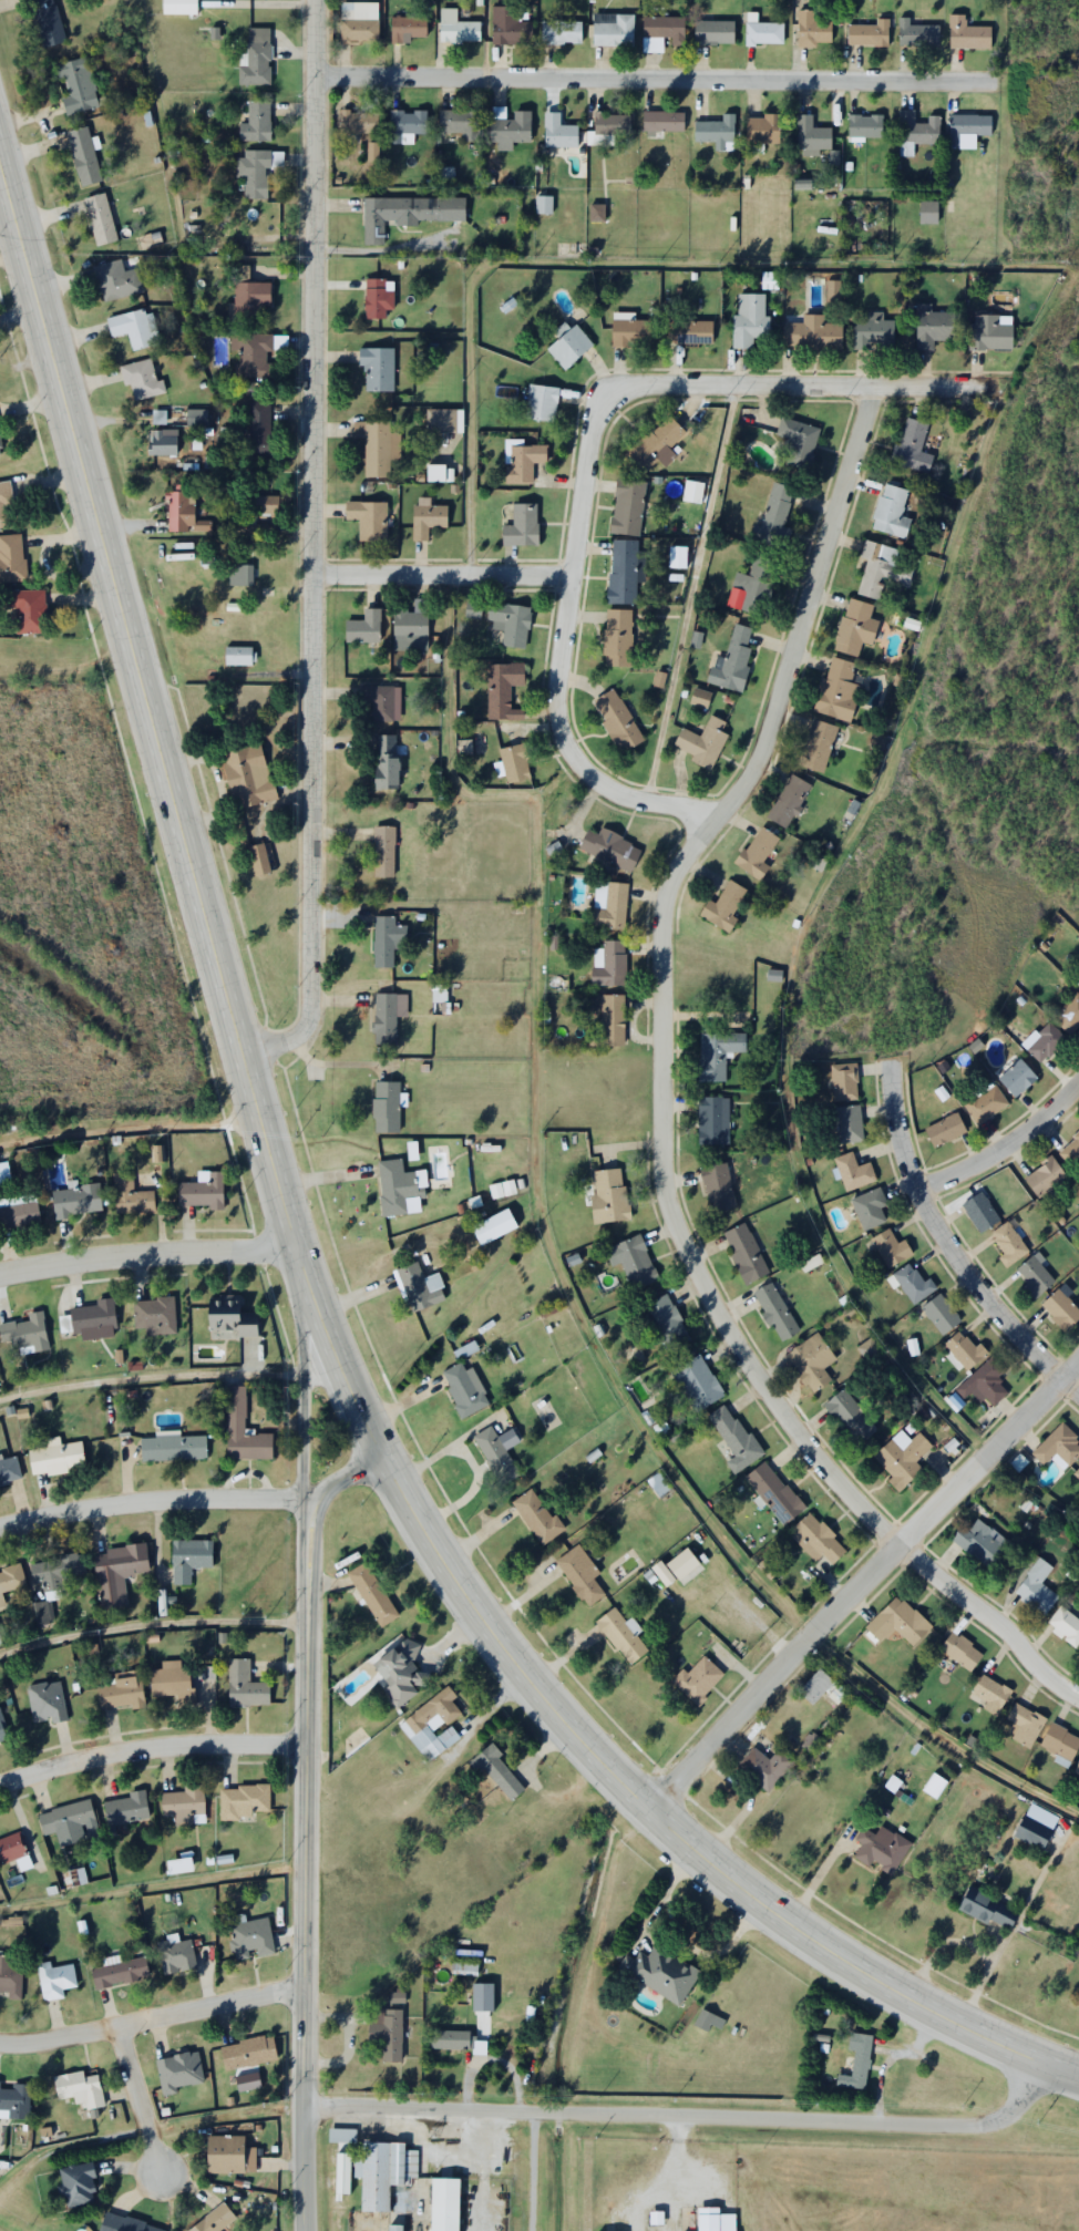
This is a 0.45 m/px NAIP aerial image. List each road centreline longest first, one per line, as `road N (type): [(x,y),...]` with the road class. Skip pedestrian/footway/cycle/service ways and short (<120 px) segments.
road 1 (residential): [(869,382),(754,747),(732,790),(682,844),(660,888),(654,1169),(711,1312),(804,1447),(934,1575),(988,1613),(1036,1668),(1078,1698)]
road 2 (primary): [(373,1445),(327,1347),(239,1063),(0,172)]
road 3 (residential): [(239,1063),(287,1039),(299,1011),(310,0)]
road 4 (primary): [(1078,2080),(998,2046),(815,1947),(638,1805),(528,1686),(465,1602),(373,1445)]
road 5 (secondary): [(309,2230),(306,1497),(373,1445)]
road 6 (residential): [(1050,2069),(1008,2114),(969,2126),(307,2104)]
road 7 (residential): [(990,86),(308,80)]
road 8 (residential): [(638,1805),(790,1644),(1078,1364)]
road 9 (residential): [(605,395),(580,453),(547,733),(568,770),(602,796),(699,826)]
road 10 (residential): [(884,1069),(905,1181),(931,1227),(1020,1346),(1078,1402)]
road 11 (residential): [(994,385),(641,380),(605,395)]
road 12 (residential): [(308,1748),(103,1761),(0,1789)]
road 13 (residential): [(304,1982),(33,2044),(0,2042)]
road 14 (residential): [(306,1497),(106,1502),(0,1523)]
road 15 (residential): [(294,1241),(95,1253),(0,1272)]
road 16 (residential): [(561,577),(301,575)]
road 17 (secondary): [(309,1293),(306,1497)]
road 18 (residential): [(914,1199),(1013,1138),(1078,1081)]
road 19 (residential): [(117,2026),(161,2177)]

